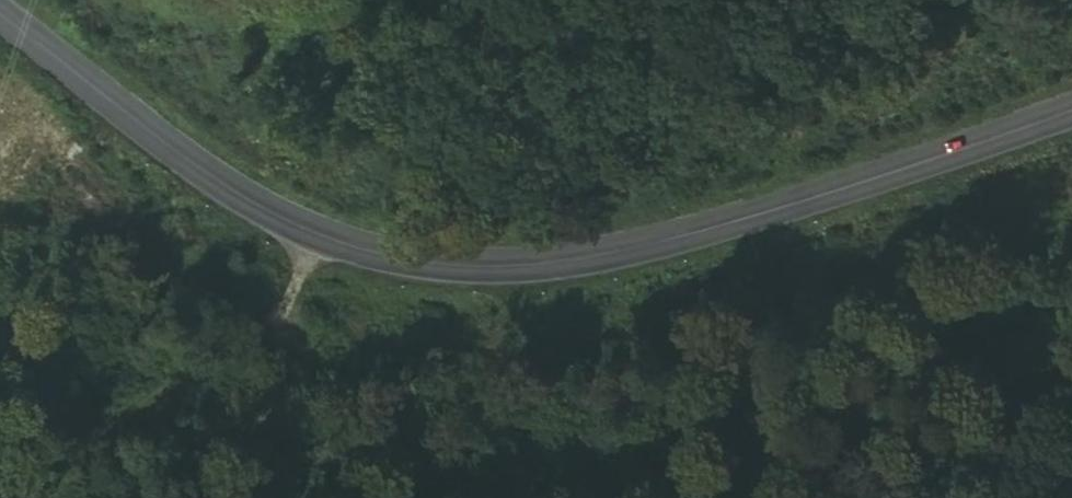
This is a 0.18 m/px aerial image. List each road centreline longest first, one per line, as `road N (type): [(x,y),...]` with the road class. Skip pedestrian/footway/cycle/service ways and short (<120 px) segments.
road 1 (tertiary): [(0,10),(317,239),(449,269),(561,263),(1071,107)]
road 2 (track): [(812,0),(660,141),(507,192),(317,239),(253,344),(112,429),(48,497)]

